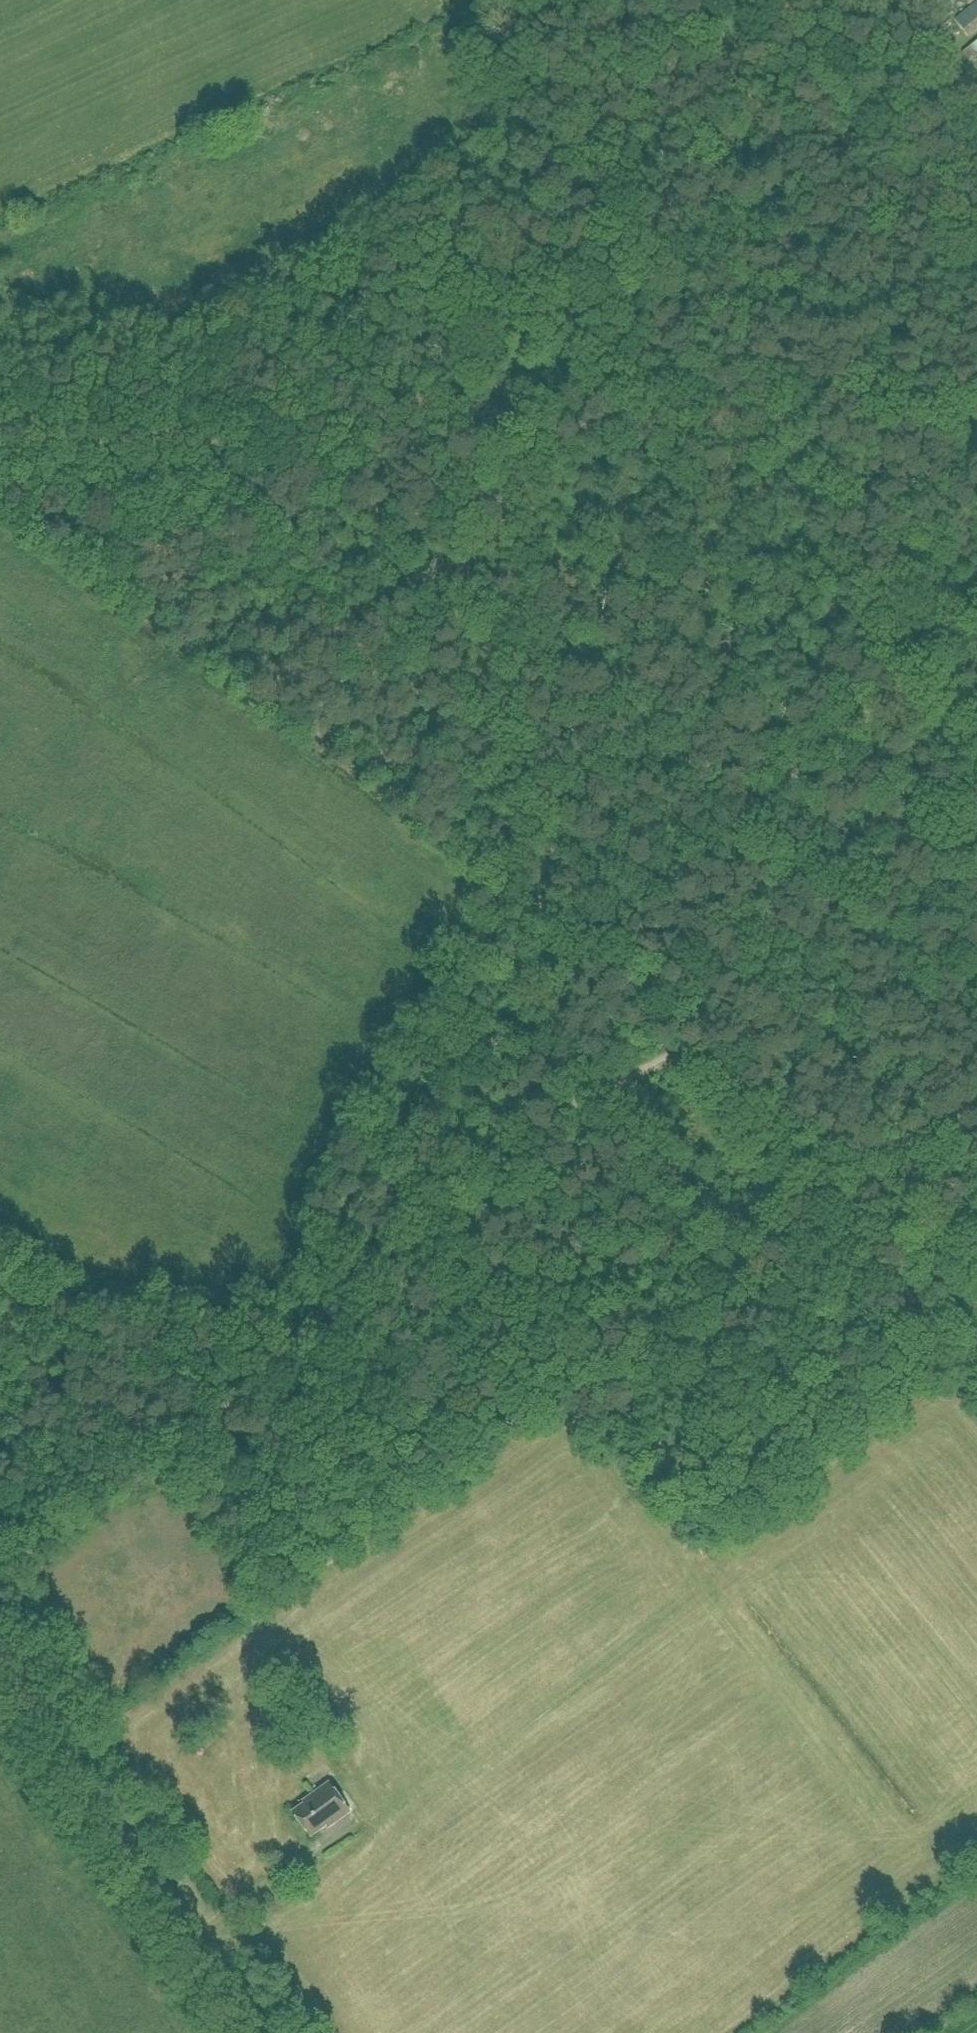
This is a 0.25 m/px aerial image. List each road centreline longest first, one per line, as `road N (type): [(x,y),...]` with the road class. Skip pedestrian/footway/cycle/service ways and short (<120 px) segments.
road 1 (track): [(0,1578),(214,1416),(328,1310),(454,1235),(576,1102),(695,1048),(731,1018),(754,991),(771,945),(793,778),(818,744),(896,696),(976,600)]
road 2 (track): [(976,429),(903,436),(732,417),(539,426),(415,402),(252,443),(0,434)]
road 3 (tertiary): [(264,2032),(0,1653)]

